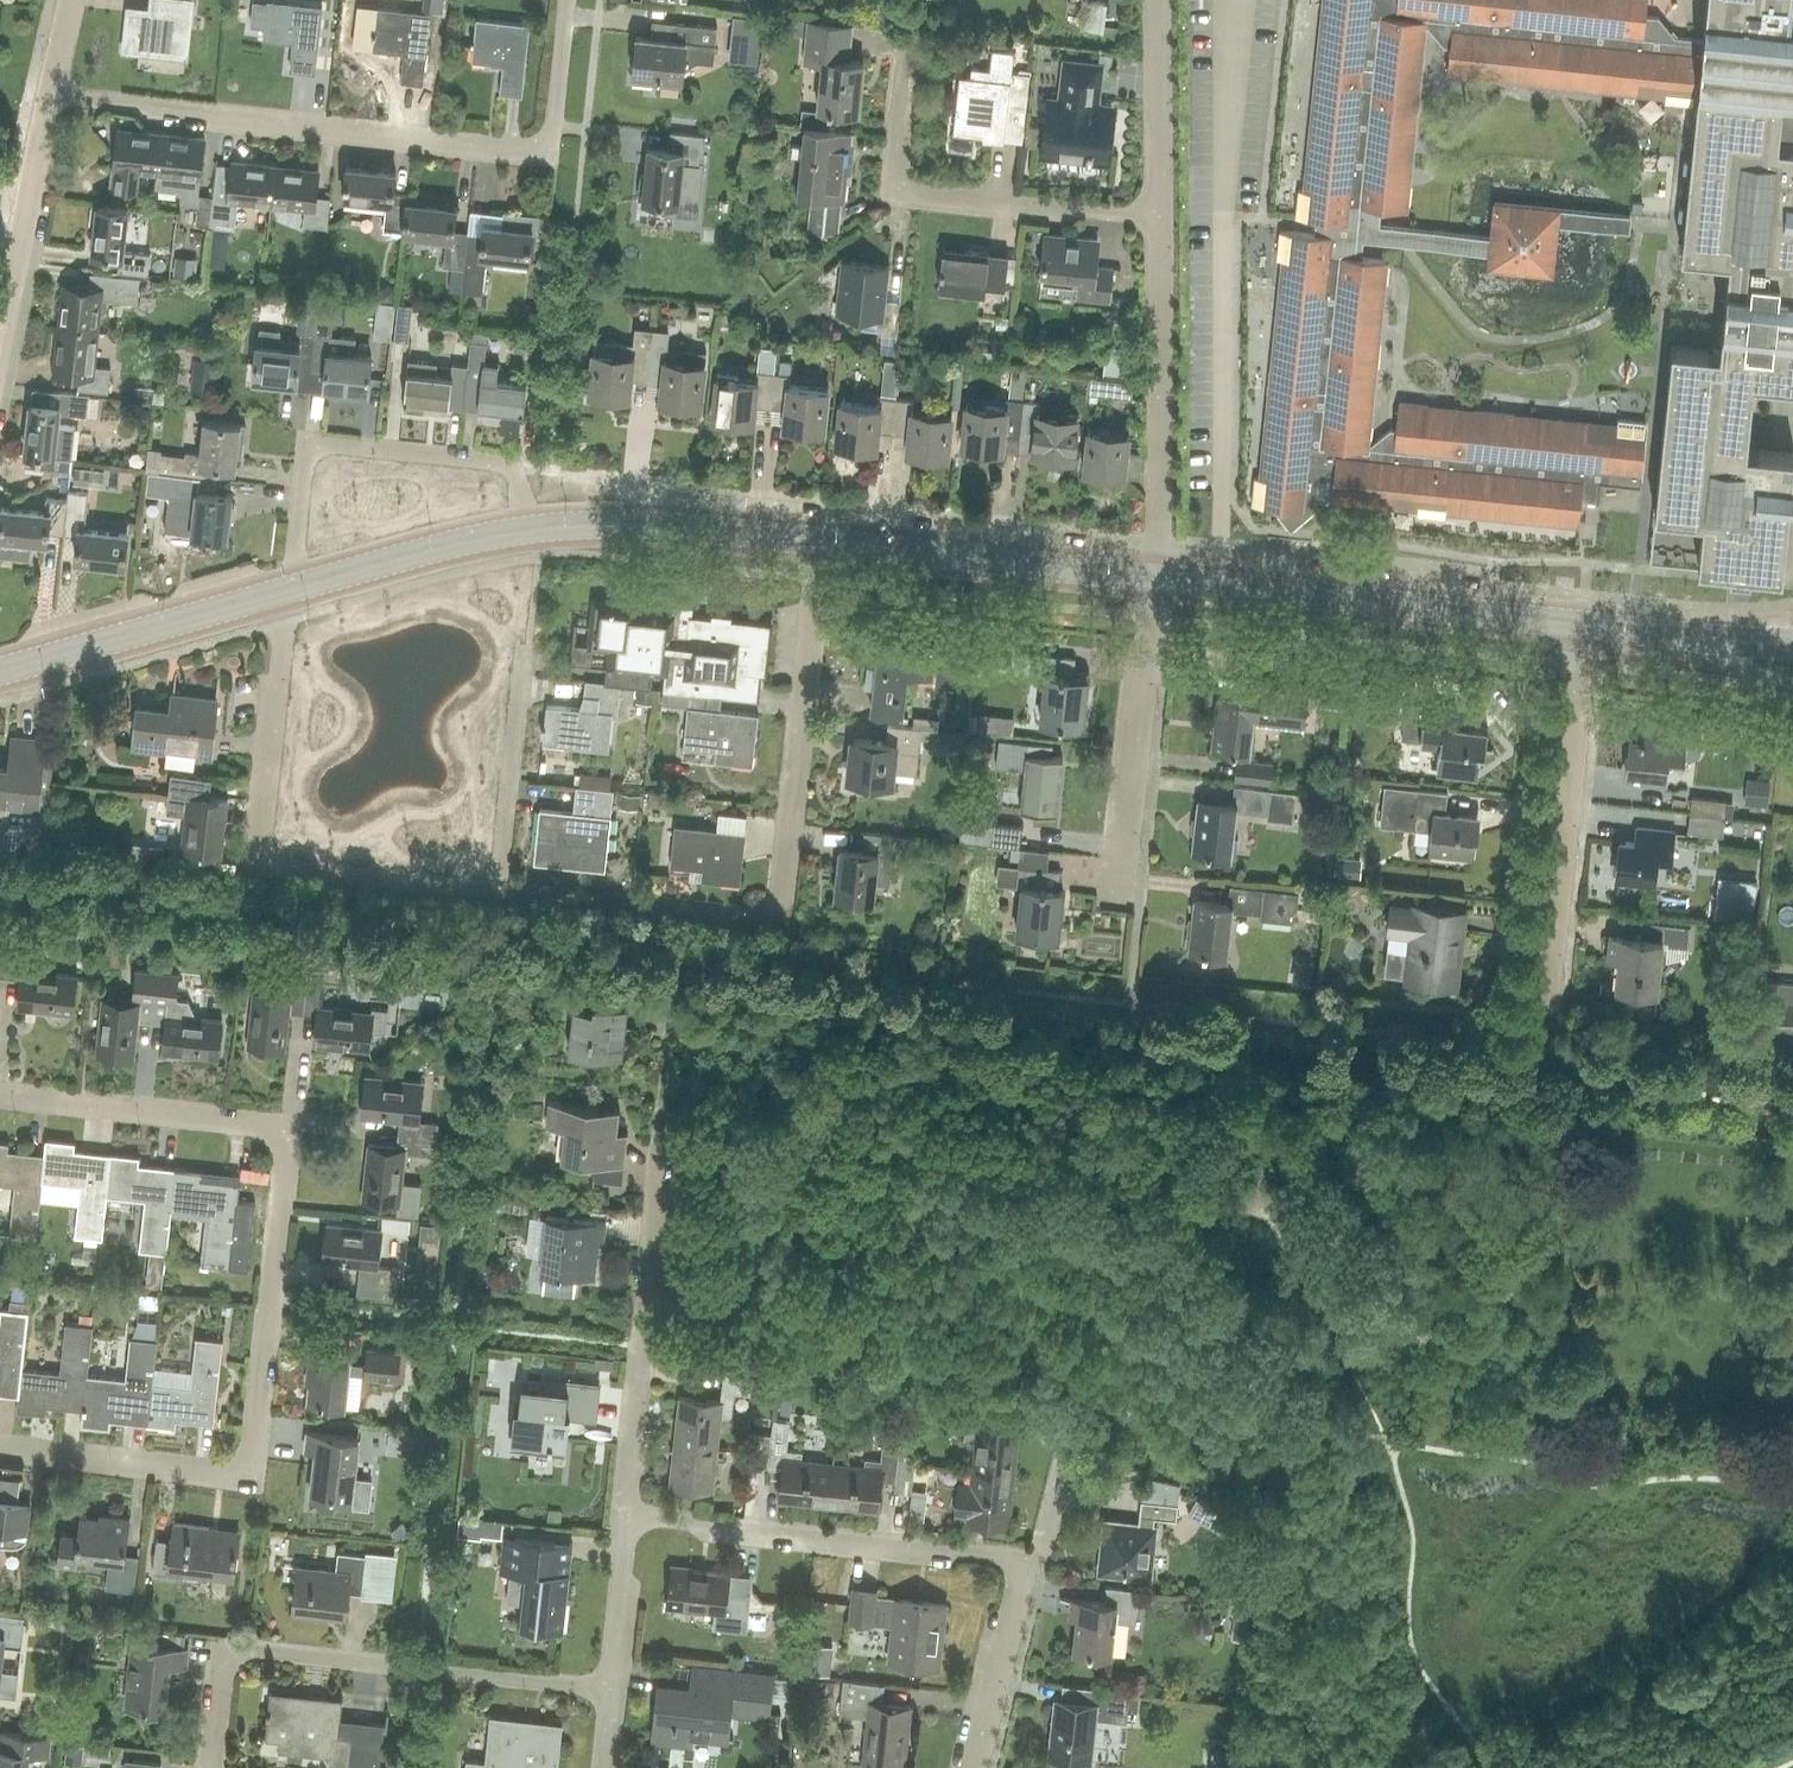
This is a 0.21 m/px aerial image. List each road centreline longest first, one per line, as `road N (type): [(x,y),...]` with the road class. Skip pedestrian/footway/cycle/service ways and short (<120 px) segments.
road 1 (residential): [(0,1445),(225,1477),(250,1471),(258,1449),(288,1153),(287,1135),(271,1126),(0,1097)]
road 2 (residential): [(1792,1097),(1559,1071),(1542,1040),(1587,627)]
road 3 (residential): [(51,94),(552,156),(570,0)]
road 4 (residential): [(498,891),(758,919),(784,900),(815,541)]
road 5 (residential): [(498,891),(271,861),(264,845),(294,588)]
road 6 (residential): [(212,1767),(219,1683),(234,1655),(261,1648),(612,1689)]
road 7 (residential): [(1157,206),(896,177),(917,0)]
road 8 (tertiary): [(1587,627),(1155,579)]
road 9 (residential): [(294,588),(307,443),(515,465),(526,531)]
road 10 (residential): [(1033,1561),(634,1523)]
road 11 (residential): [(1155,579),(1157,206)]
road 12 (residential): [(634,1523),(658,1344),(667,1167)]
road 13 (tertiary): [(1155,579),(815,541)]
road 14 (residential): [(1119,896),(1155,579)]
road 15 (tertiary): [(294,588),(0,671)]
road 16 (tertiary): [(815,541),(657,523),(526,531)]
road 17 (residential): [(0,351),(51,94)]
road 18 (tertiary): [(526,531),(294,588)]
road 19 (residential): [(524,655),(498,891)]
road 20 (residential): [(983,1767),(1033,1561)]
road 21 (residential): [(1157,206),(1157,0)]
road 22 (tertiary): [(1792,640),(1725,643),(1587,627)]
road 23 (residential): [(612,1689),(634,1523)]
road 24 (residential): [(1065,1416),(1033,1561)]

